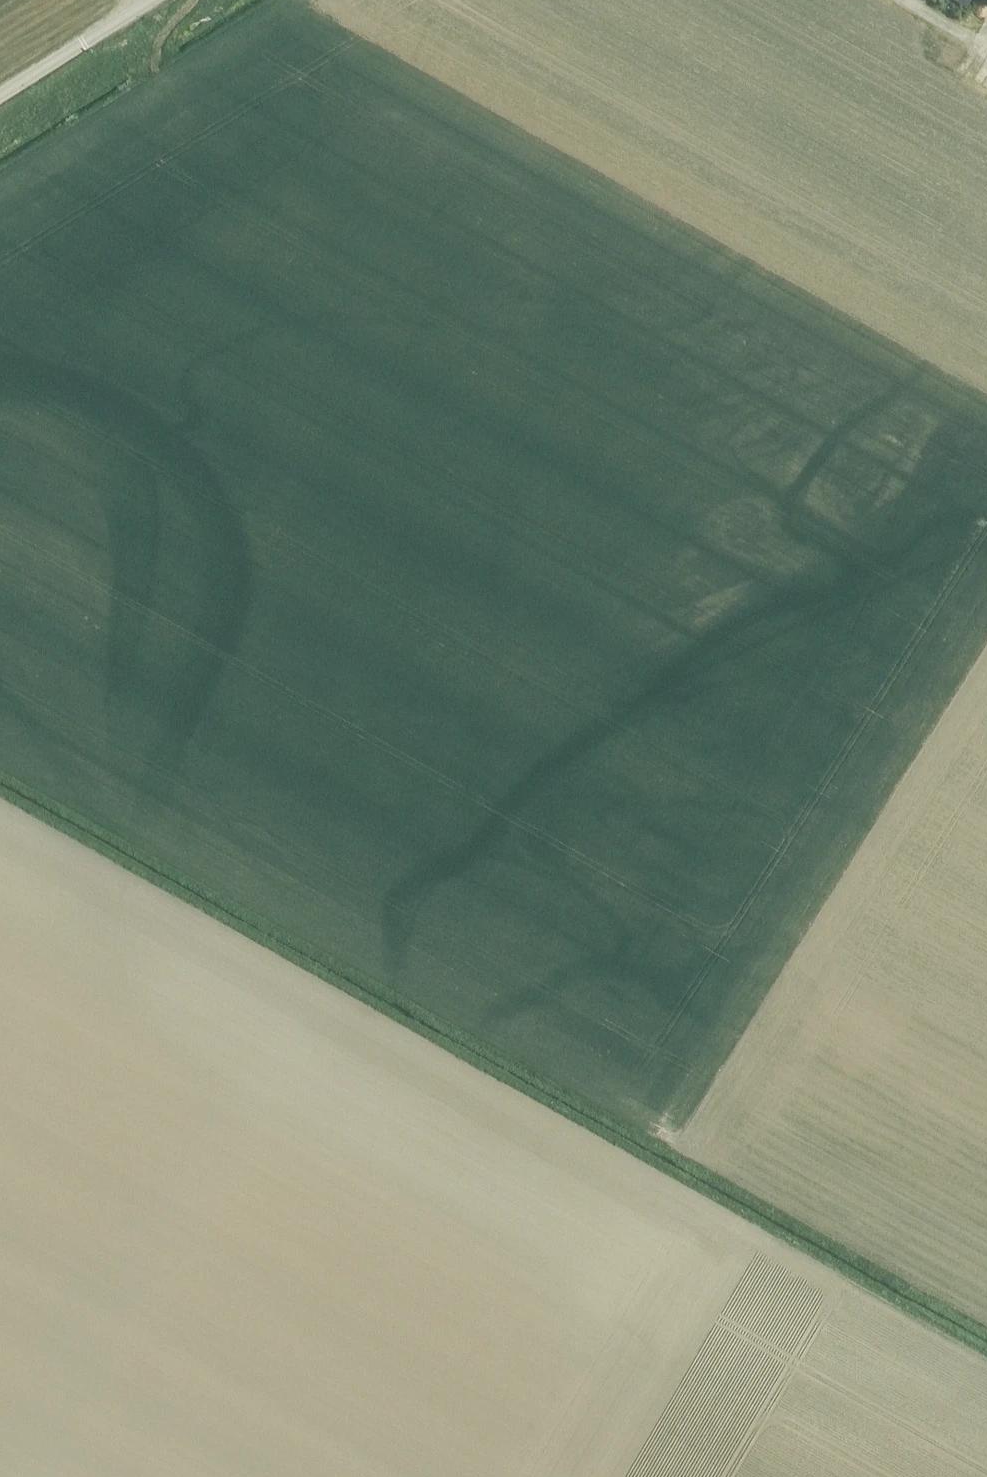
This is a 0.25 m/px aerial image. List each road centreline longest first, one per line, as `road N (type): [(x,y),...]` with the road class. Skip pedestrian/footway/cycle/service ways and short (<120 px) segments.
road 1 (tertiary): [(0,96),(152,0)]

